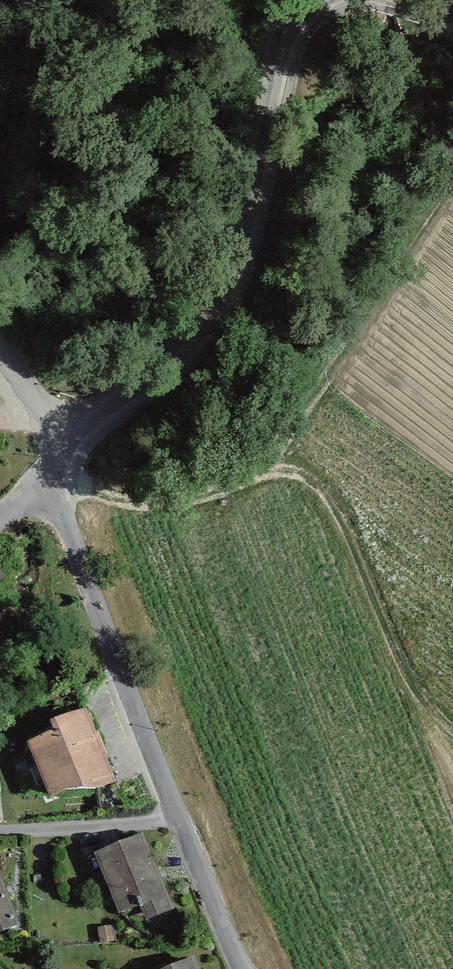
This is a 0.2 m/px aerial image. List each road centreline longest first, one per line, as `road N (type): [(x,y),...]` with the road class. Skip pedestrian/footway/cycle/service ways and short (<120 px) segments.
road 1 (residential): [(47,482),(243,968)]
road 2 (residential): [(302,0),(278,71),(237,268),(216,310),(182,351),(71,437)]

